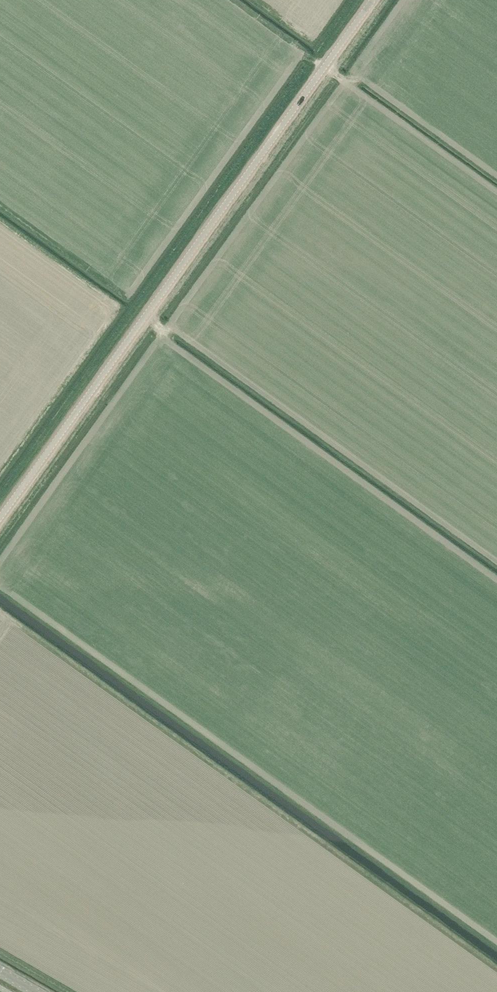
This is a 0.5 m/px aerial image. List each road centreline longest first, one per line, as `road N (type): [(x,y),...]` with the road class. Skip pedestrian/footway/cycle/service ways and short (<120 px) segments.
road 1 (tertiary): [(0,517),(372,0)]

